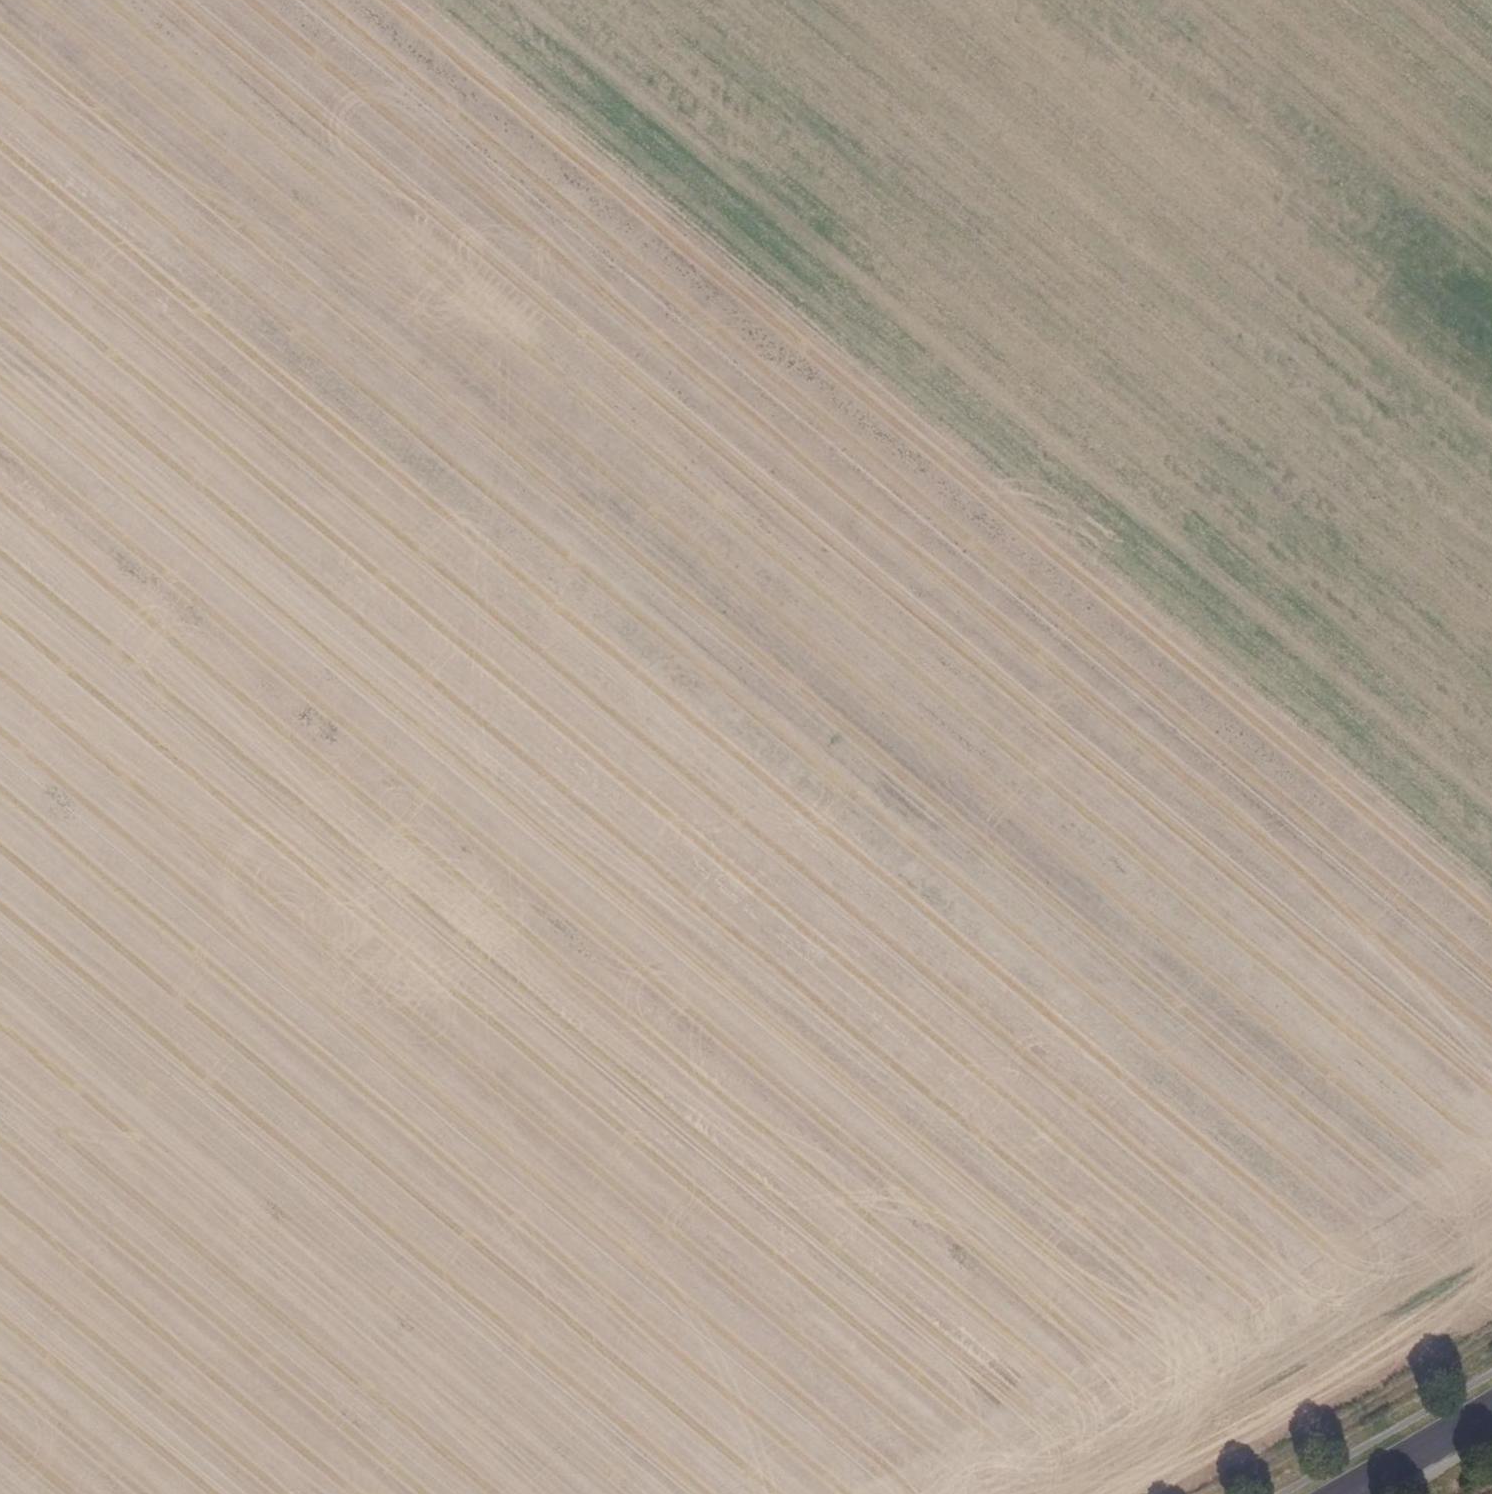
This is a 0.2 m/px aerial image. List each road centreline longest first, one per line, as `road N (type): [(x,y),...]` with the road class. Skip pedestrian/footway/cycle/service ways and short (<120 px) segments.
road 1 (secondary): [(1350,1493),(1491,1412)]

